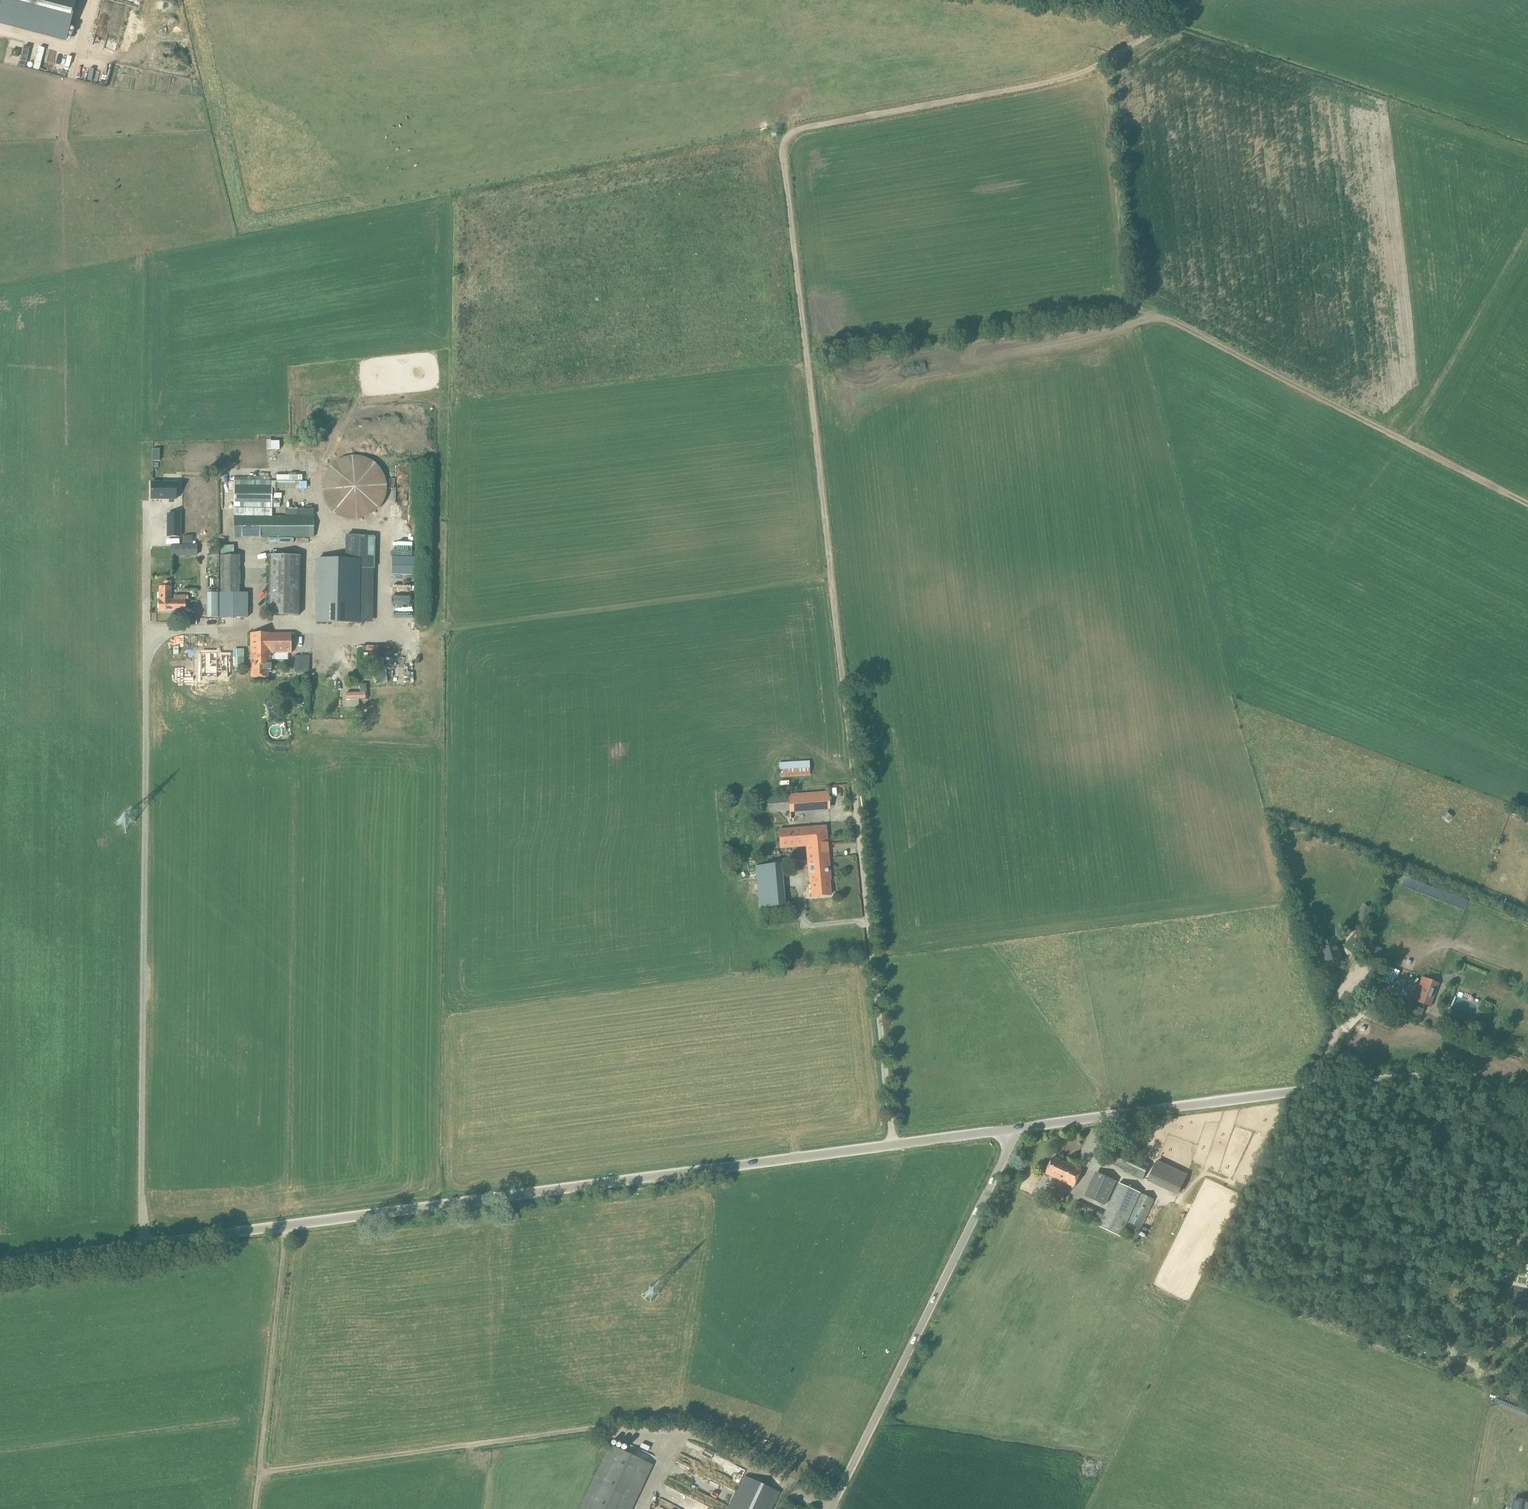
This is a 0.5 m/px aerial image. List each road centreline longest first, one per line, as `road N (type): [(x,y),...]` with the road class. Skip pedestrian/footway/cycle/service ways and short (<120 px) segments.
road 1 (track): [(1201,0),(1092,68),(792,131),(785,148),(896,1145)]
road 2 (unclassified): [(145,1244),(1013,1128)]
road 3 (unclassified): [(145,1244),(143,656)]
road 4 (unclassified): [(1527,1113),(1439,1080),(1405,1077),(1013,1128)]
road 5 (unclassified): [(830,1508),(1013,1128)]
road 6 (unclassified): [(0,1263),(145,1244)]

